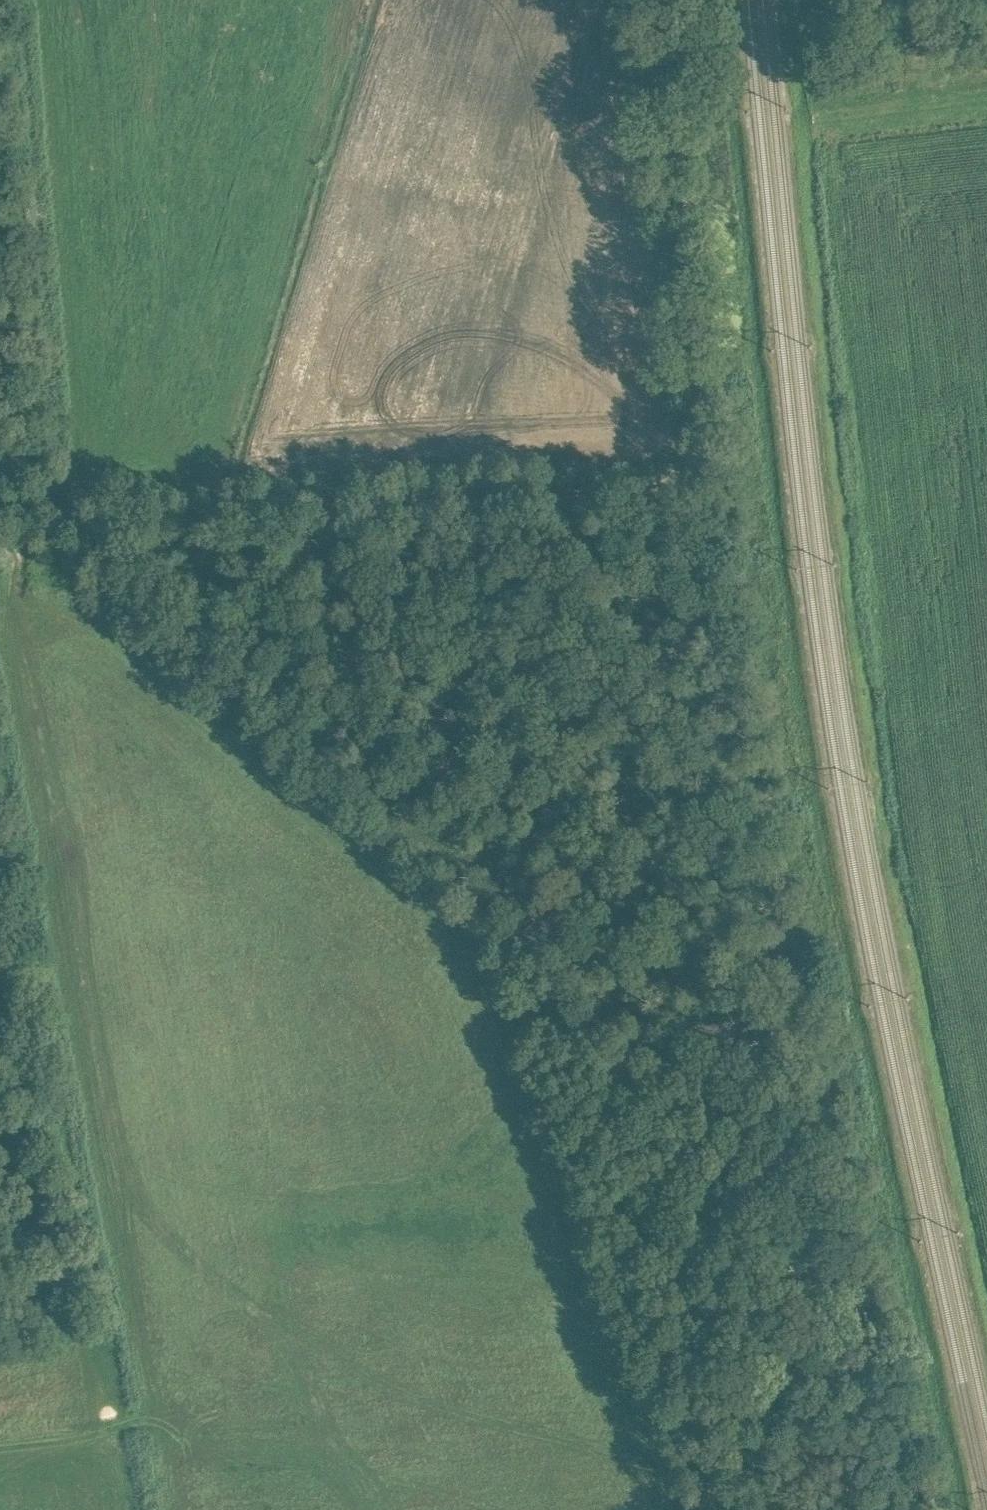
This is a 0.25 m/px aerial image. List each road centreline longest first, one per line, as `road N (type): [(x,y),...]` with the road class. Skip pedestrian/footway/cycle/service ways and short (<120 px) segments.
road 1 (track): [(986,18),(793,52)]

